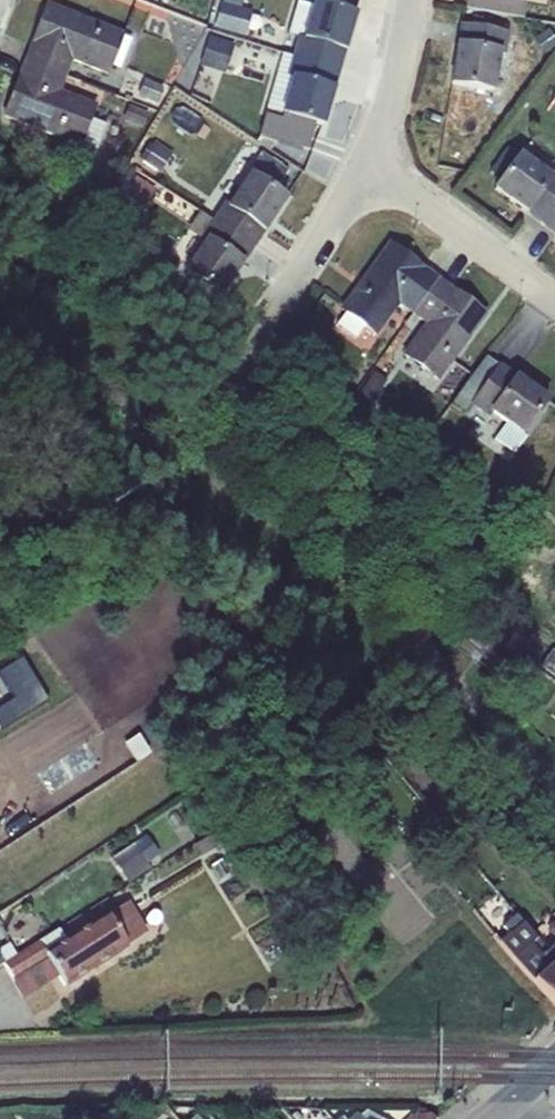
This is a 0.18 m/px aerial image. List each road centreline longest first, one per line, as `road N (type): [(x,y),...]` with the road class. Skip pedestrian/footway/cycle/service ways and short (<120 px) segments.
road 1 (residential): [(384,165),(255,366)]
road 2 (residential): [(384,165),(554,298)]
road 3 (residential): [(414,0),(384,165)]

